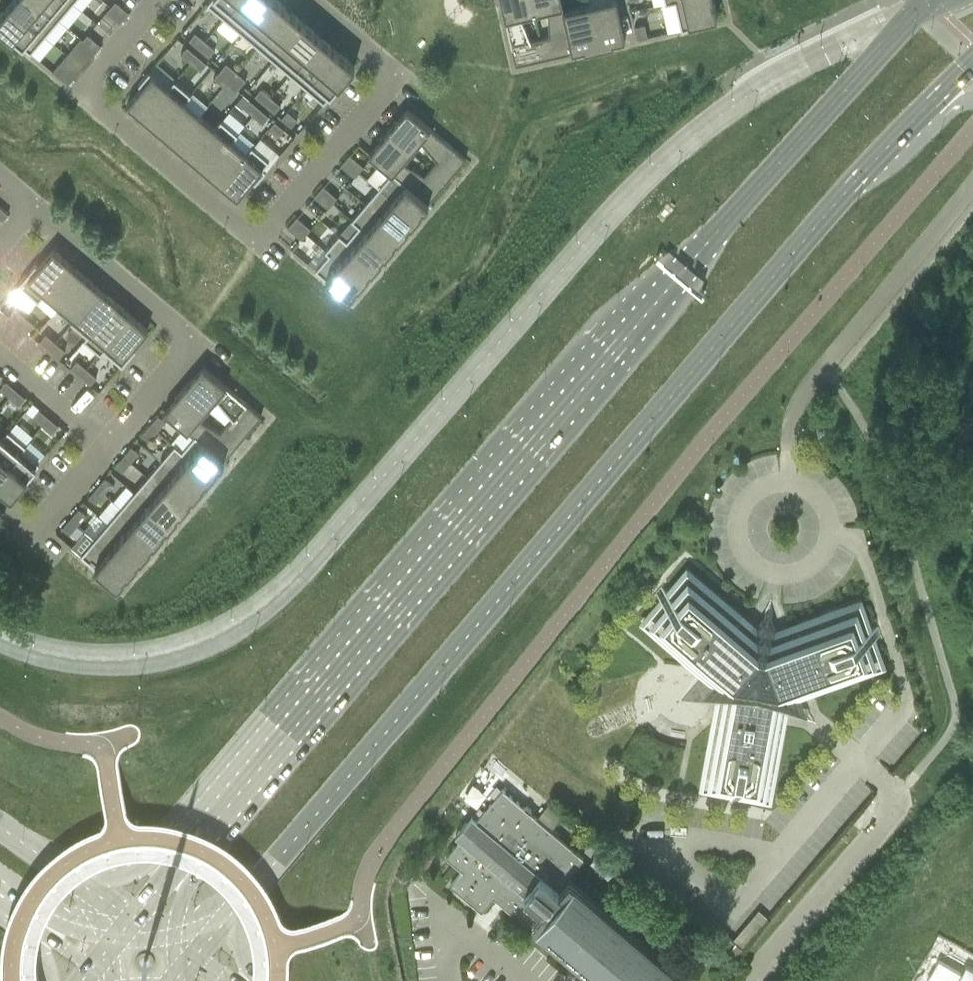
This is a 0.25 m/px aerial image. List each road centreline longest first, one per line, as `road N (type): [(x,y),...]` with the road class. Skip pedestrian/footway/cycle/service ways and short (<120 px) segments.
road 1 (secondary): [(928,0),(185,852)]
road 2 (secondary): [(235,908),(933,106)]
road 3 (residential): [(386,86),(267,228),(244,230),(84,89),(159,0)]
road 4 (residential): [(34,206),(192,338),(36,528),(0,499)]
road 5 (unclassified): [(972,186),(825,366)]
road 6 (unclassified): [(756,980),(895,811)]

